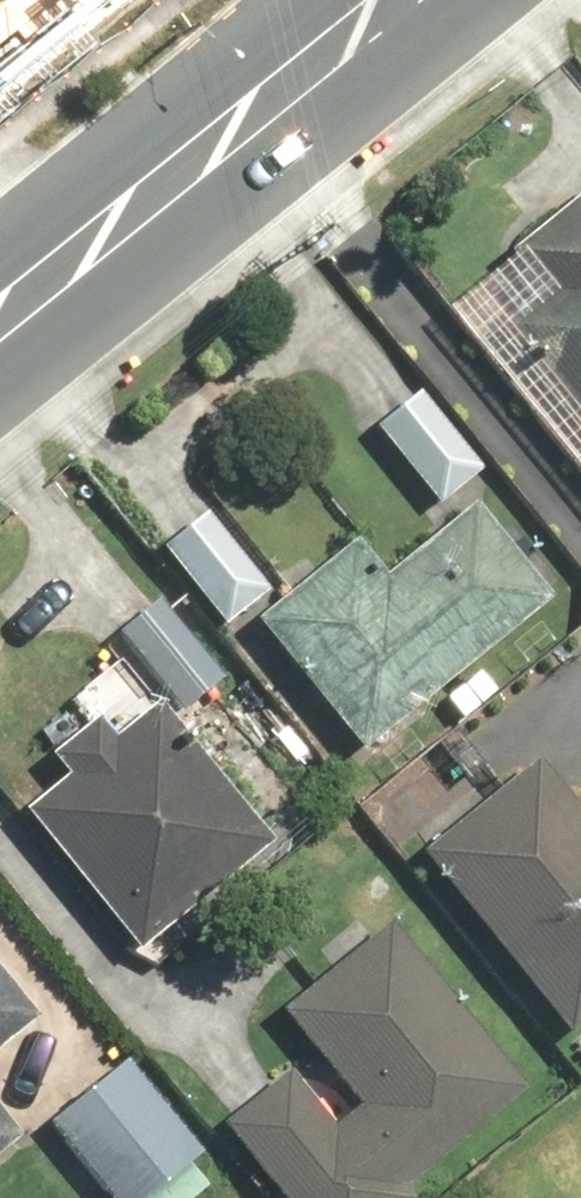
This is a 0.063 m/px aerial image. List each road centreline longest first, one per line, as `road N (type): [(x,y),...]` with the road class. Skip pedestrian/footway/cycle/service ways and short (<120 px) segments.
road 1 (secondary): [(0,320),(397,0)]

